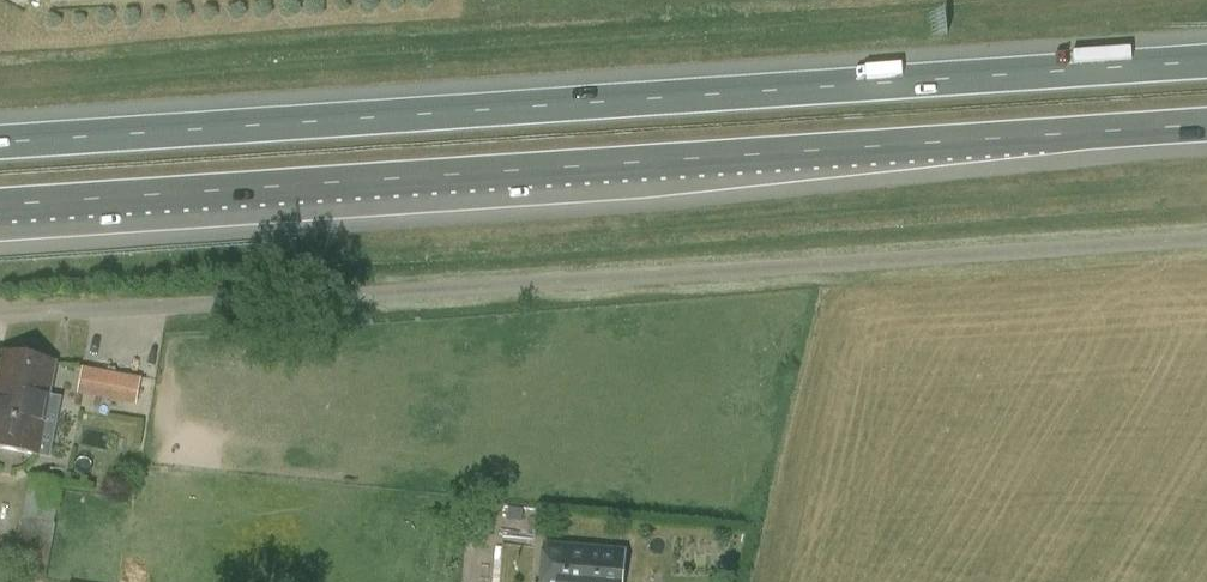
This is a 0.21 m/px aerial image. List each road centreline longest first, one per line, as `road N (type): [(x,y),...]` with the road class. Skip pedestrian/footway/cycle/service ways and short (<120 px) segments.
road 1 (motorway): [(0,207),(1206,125)]
road 2 (motorway): [(1206,61),(0,139)]
road 3 (unclassified): [(0,321),(293,296),(1206,255)]

